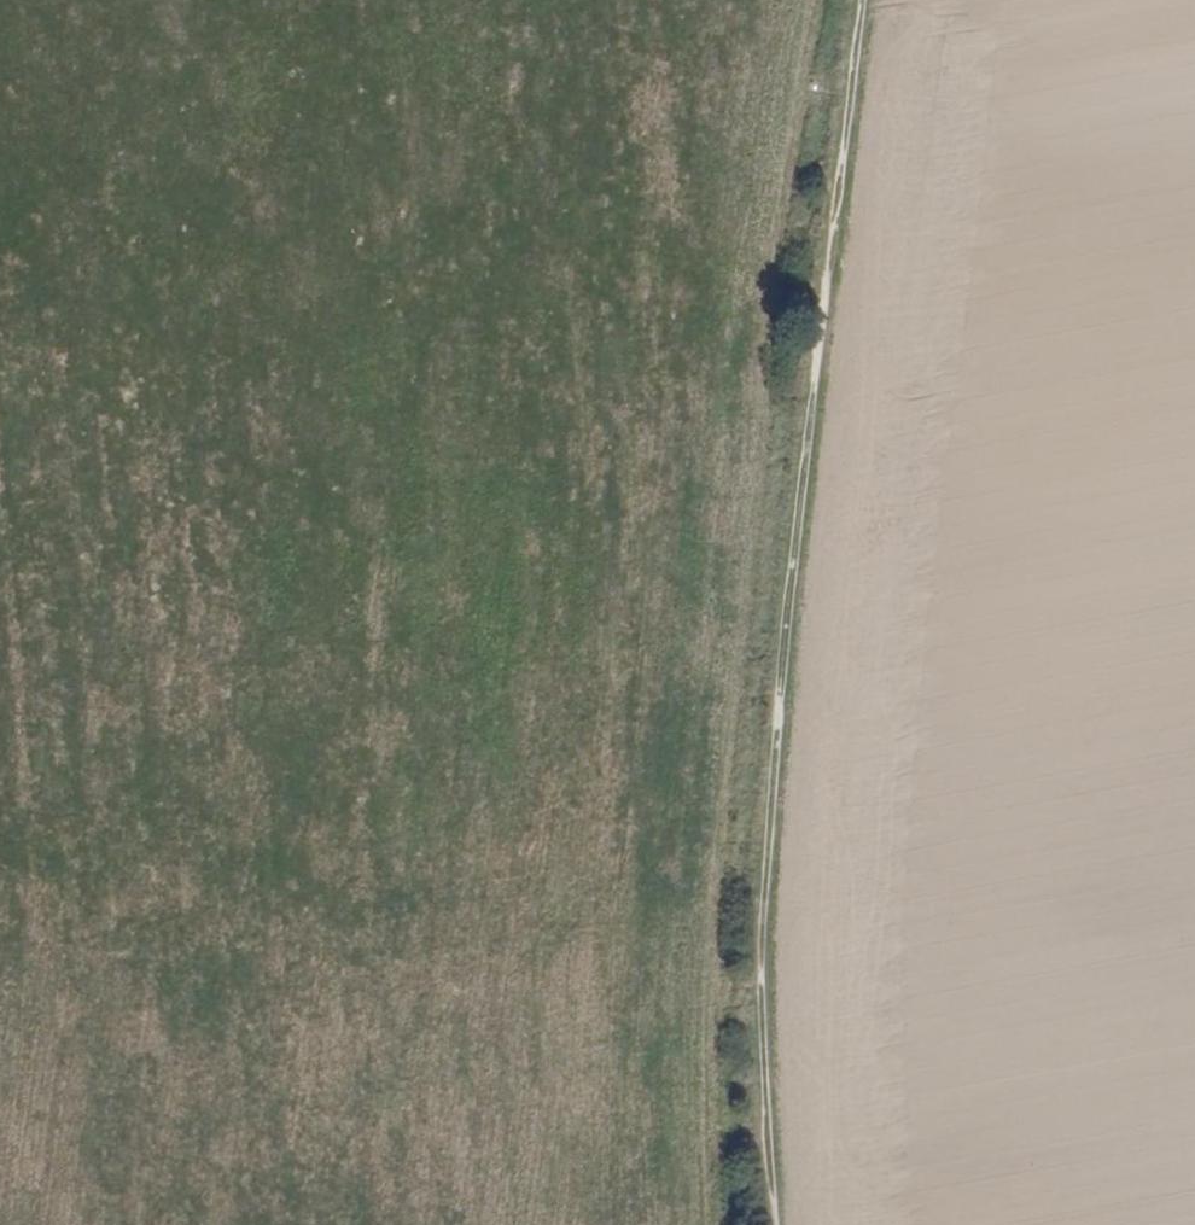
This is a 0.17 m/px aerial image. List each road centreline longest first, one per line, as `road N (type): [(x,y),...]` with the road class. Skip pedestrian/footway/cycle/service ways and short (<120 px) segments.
road 1 (track): [(775,1224),(763,1030),(766,892),(785,630),(862,0)]

